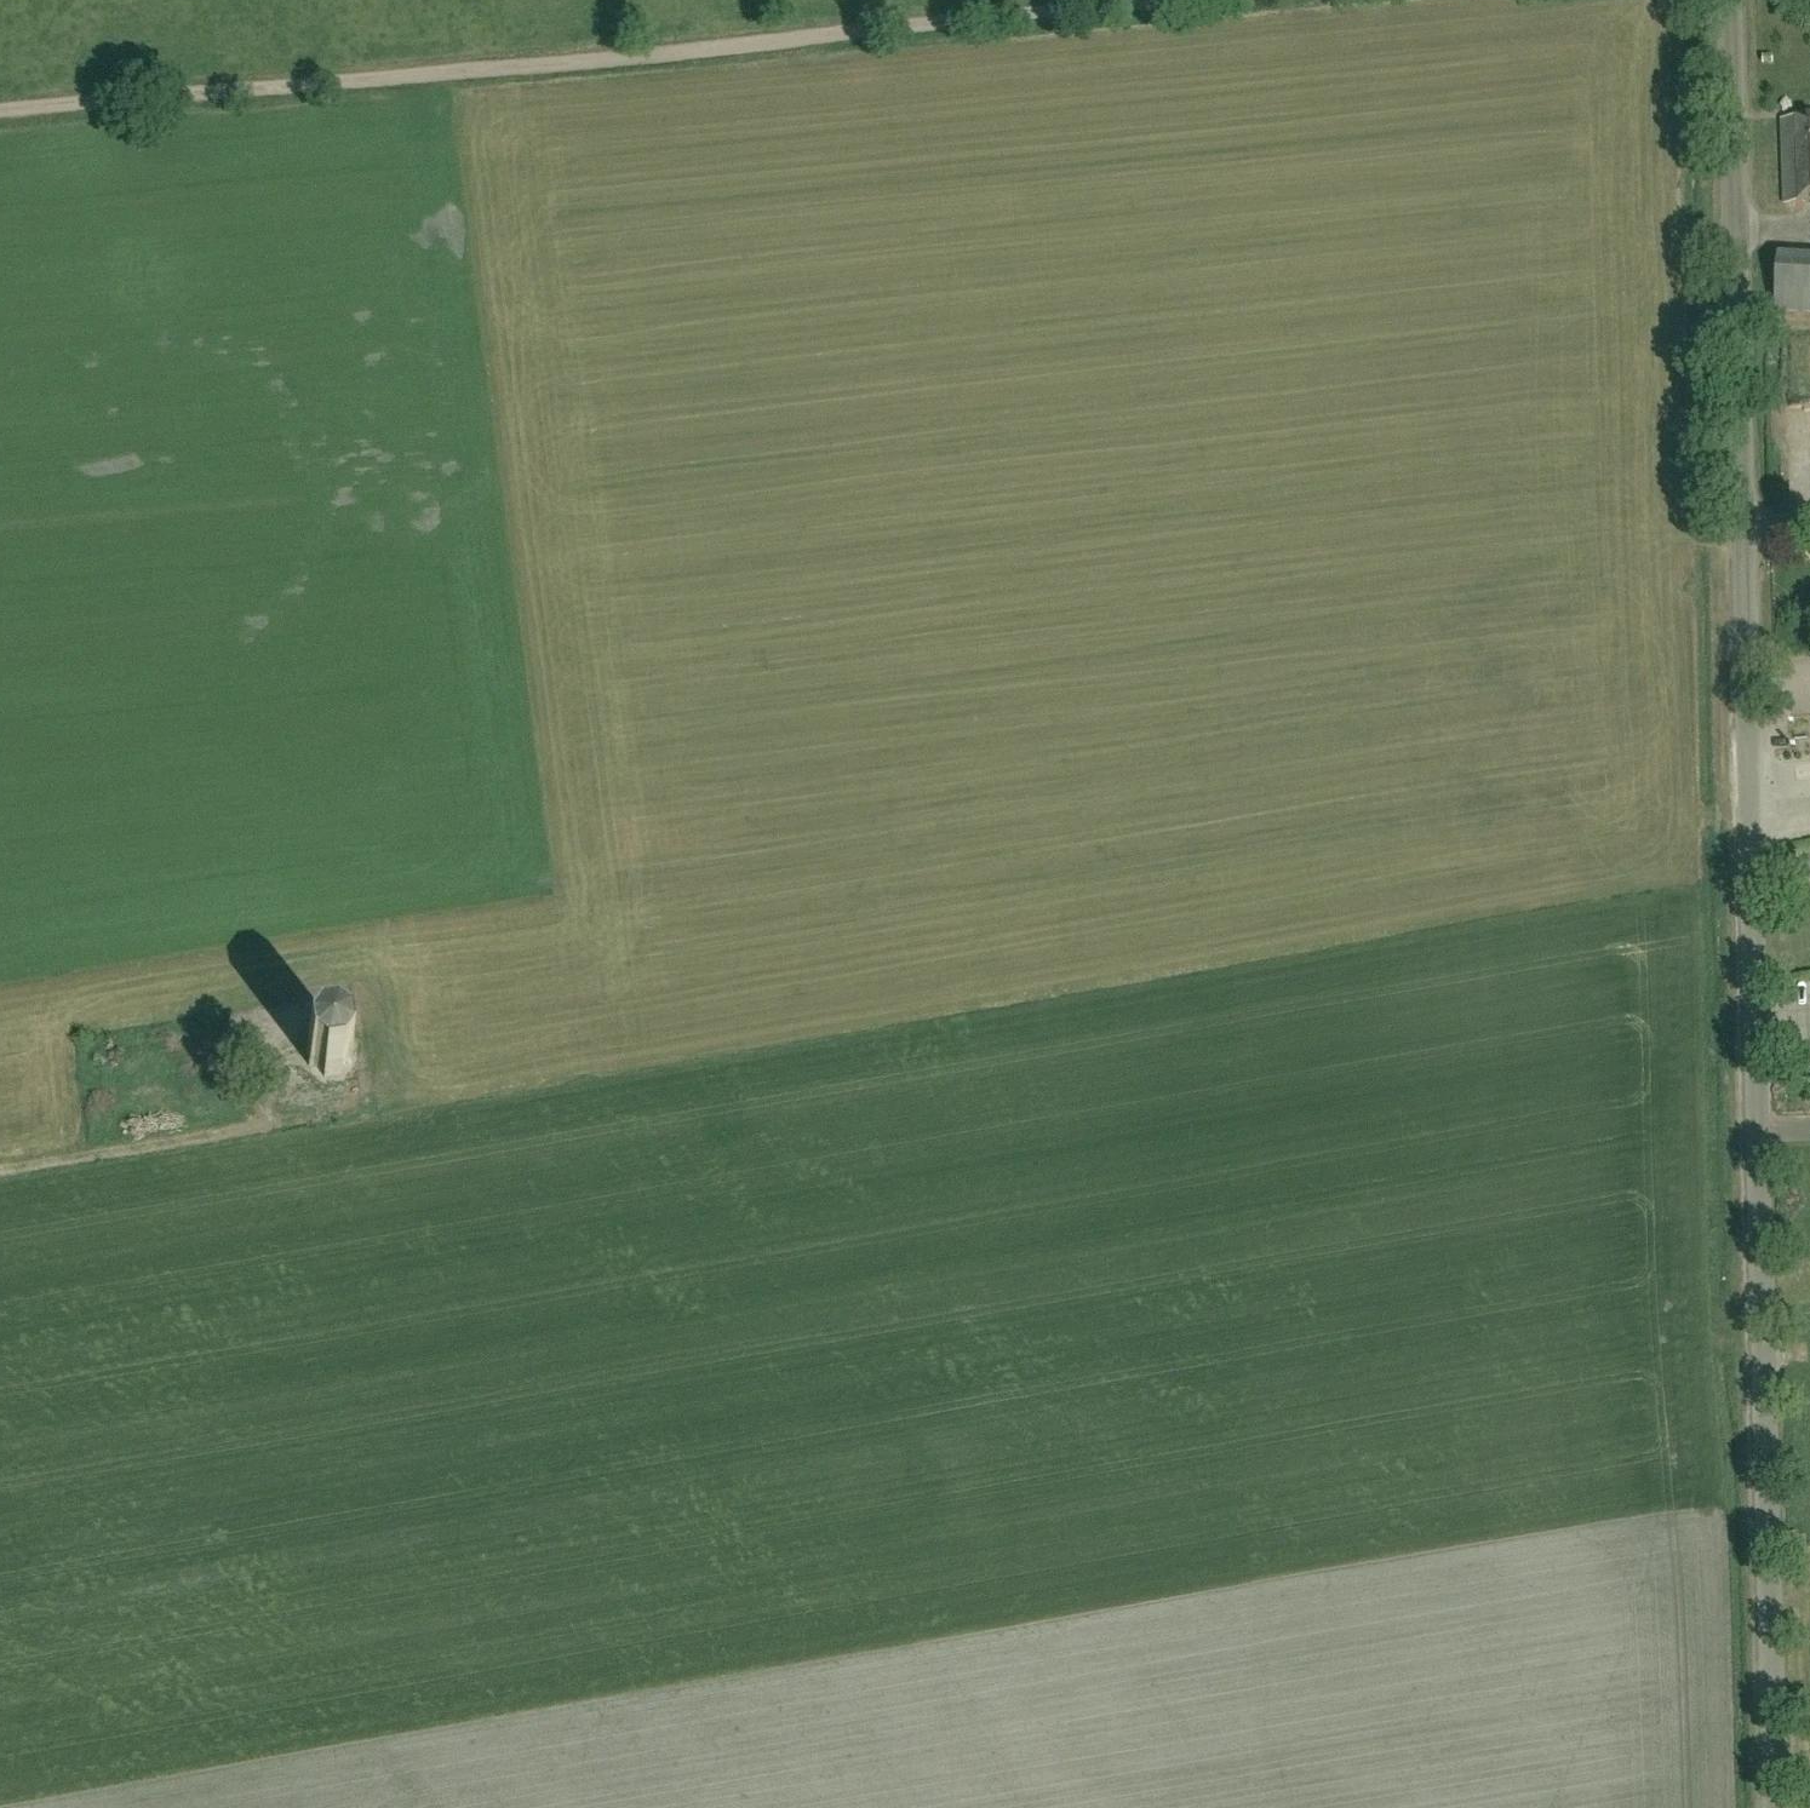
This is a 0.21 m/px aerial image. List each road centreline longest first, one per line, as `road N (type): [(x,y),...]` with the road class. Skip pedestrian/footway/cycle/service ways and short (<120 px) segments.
road 1 (unclassified): [(1774,1807),(1732,0)]
road 2 (track): [(1175,0),(576,63),(0,111)]
road 3 (track): [(0,1171),(311,1118)]

